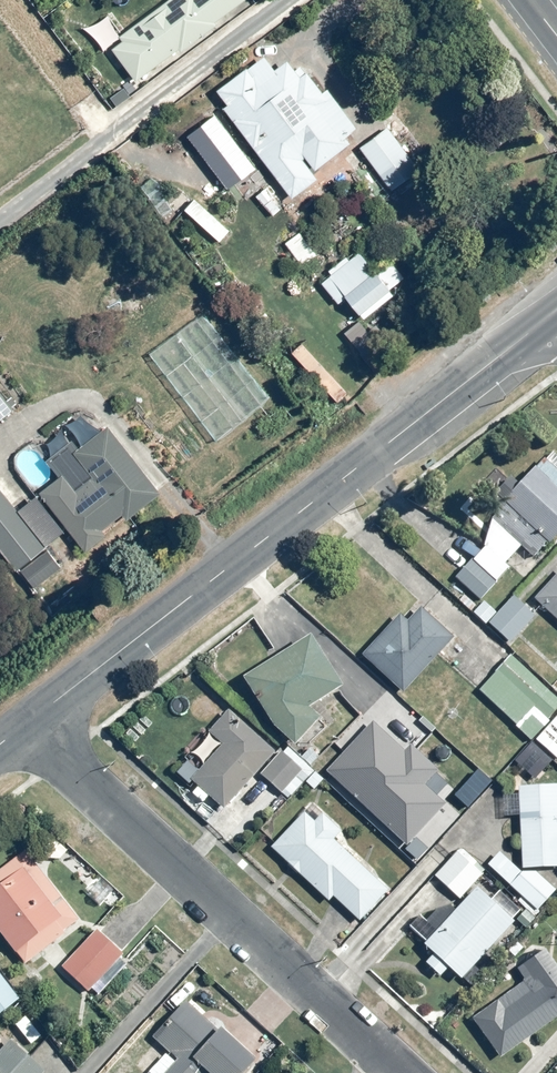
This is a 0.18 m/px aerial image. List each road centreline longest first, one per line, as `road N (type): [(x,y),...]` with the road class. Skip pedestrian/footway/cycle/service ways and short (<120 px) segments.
road 1 (tertiary): [(23,725),(556,308)]
road 2 (residential): [(23,725),(399,1072)]

